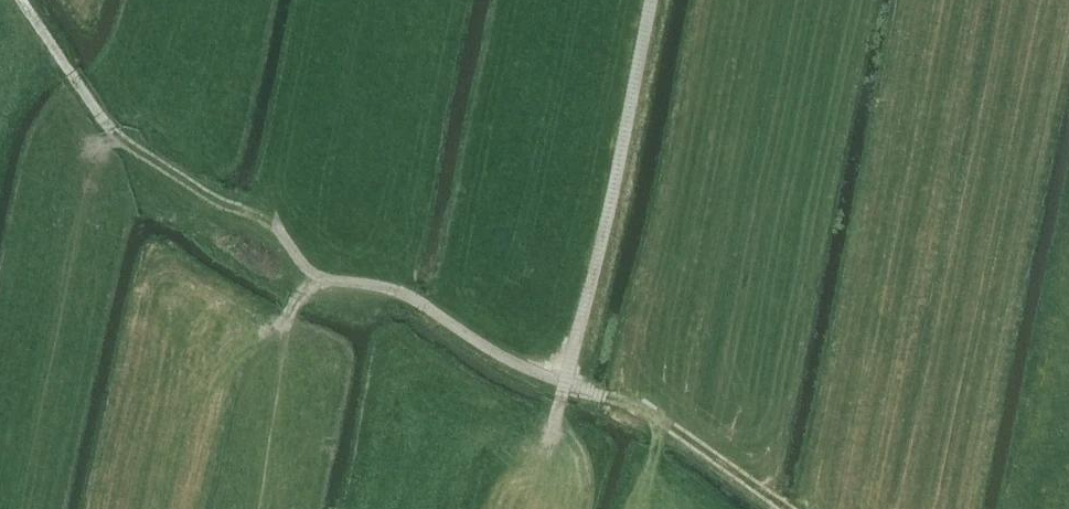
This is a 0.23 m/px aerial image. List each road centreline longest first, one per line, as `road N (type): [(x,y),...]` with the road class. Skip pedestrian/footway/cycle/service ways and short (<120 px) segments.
road 1 (track): [(556,422),(649,0)]
road 2 (track): [(313,274),(275,226),(216,202),(111,132),(20,0)]
road 3 (track): [(666,422),(485,346),(396,291),(313,274)]
road 4 (track): [(666,422),(786,508)]

